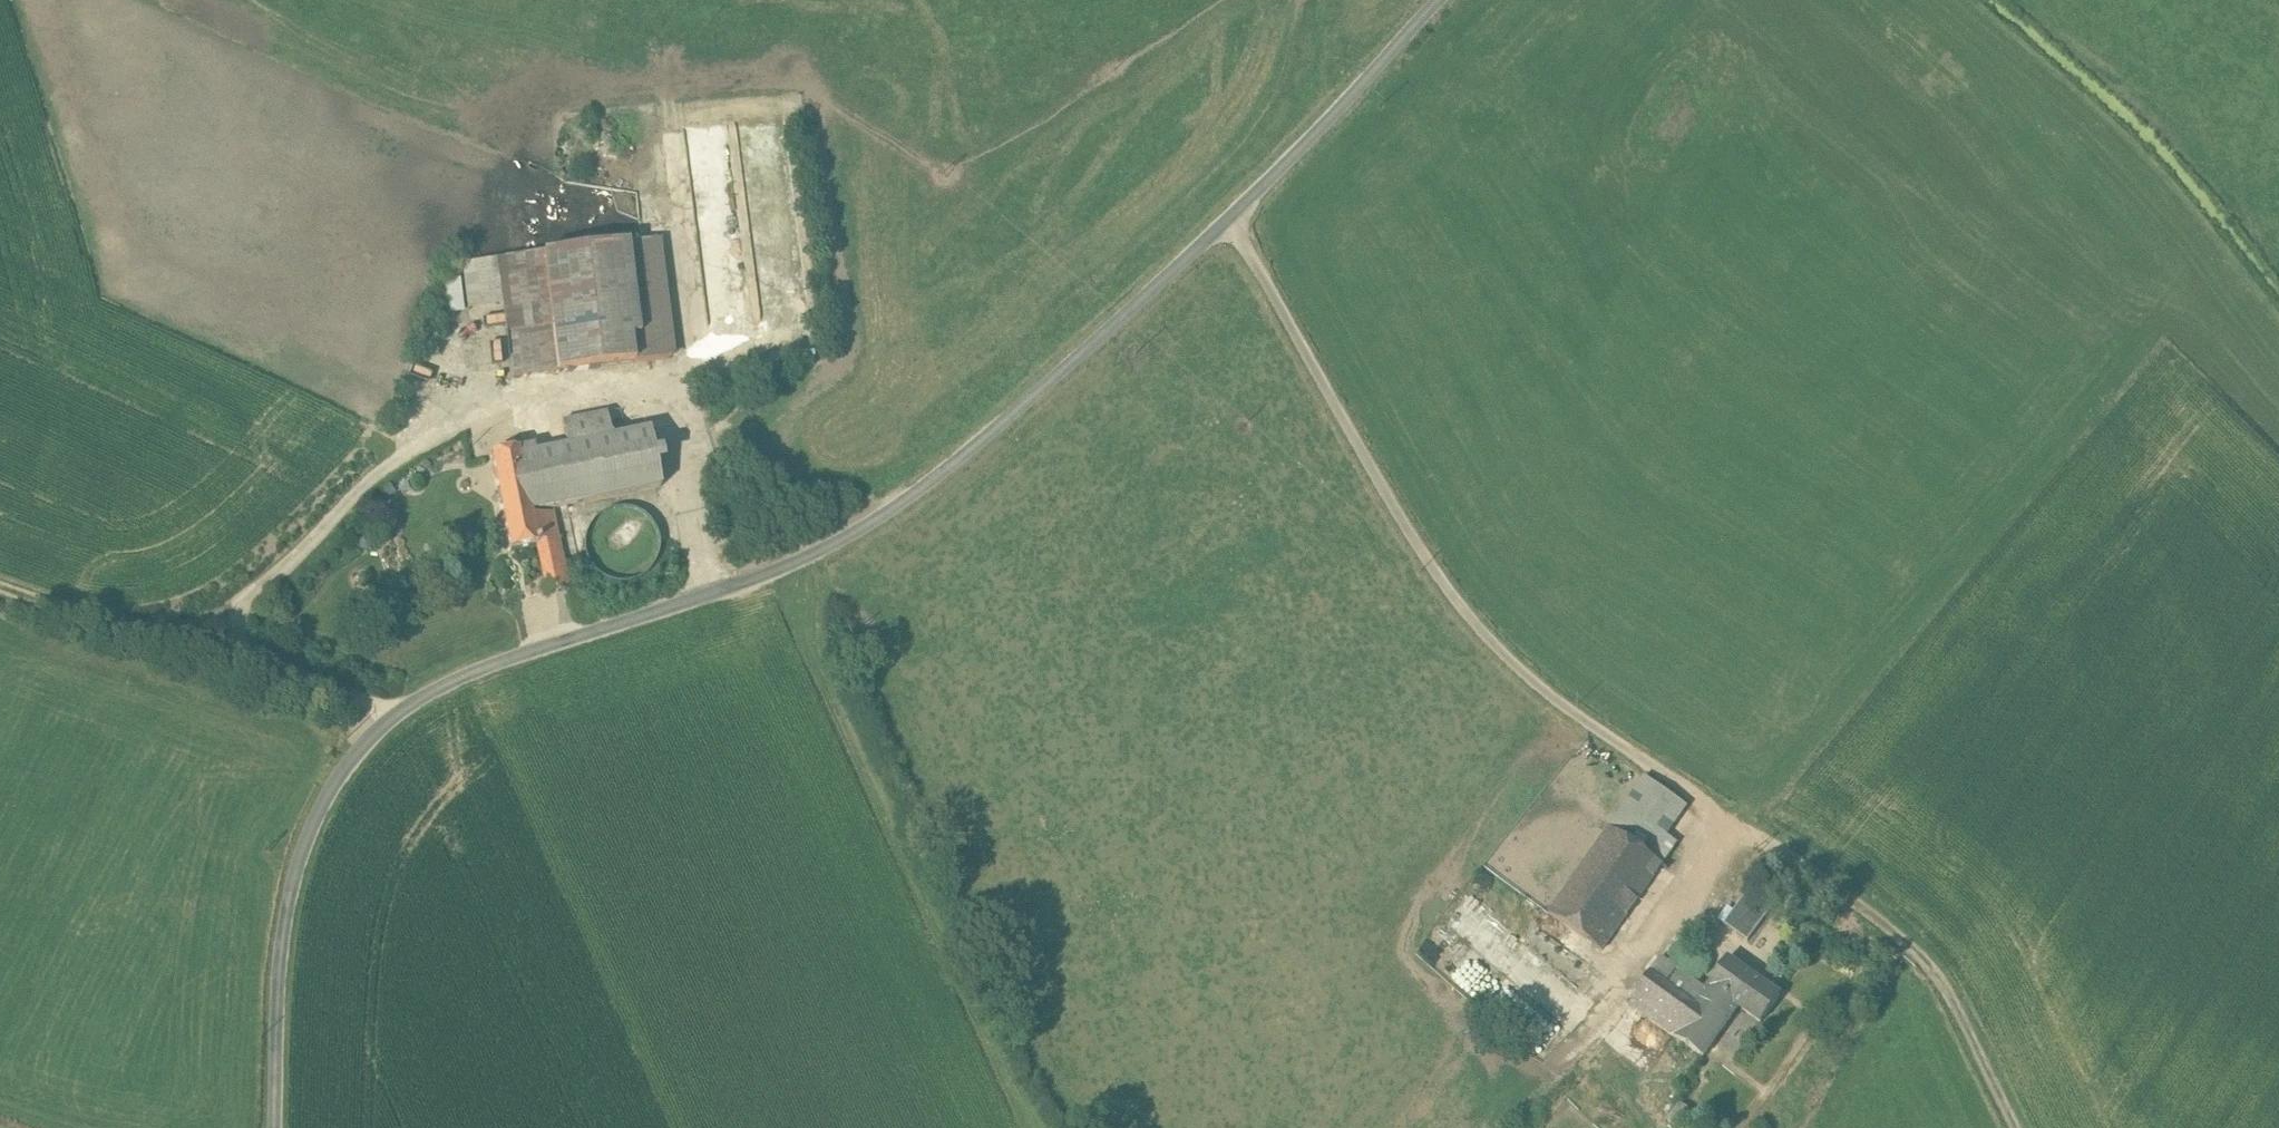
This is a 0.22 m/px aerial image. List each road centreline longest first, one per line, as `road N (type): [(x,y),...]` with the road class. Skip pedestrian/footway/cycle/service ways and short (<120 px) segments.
road 1 (unclassified): [(281,1127),(287,948),(298,873),(351,760),(396,714),(475,669),(832,546),(922,490),(1231,216)]
road 2 (track): [(1231,216),(1437,569),(1510,647),(1723,810)]
road 3 (track): [(2025,1127),(1935,959),(1872,905),(1723,810)]
road 4 (unclassified): [(1443,0),(1231,216)]

